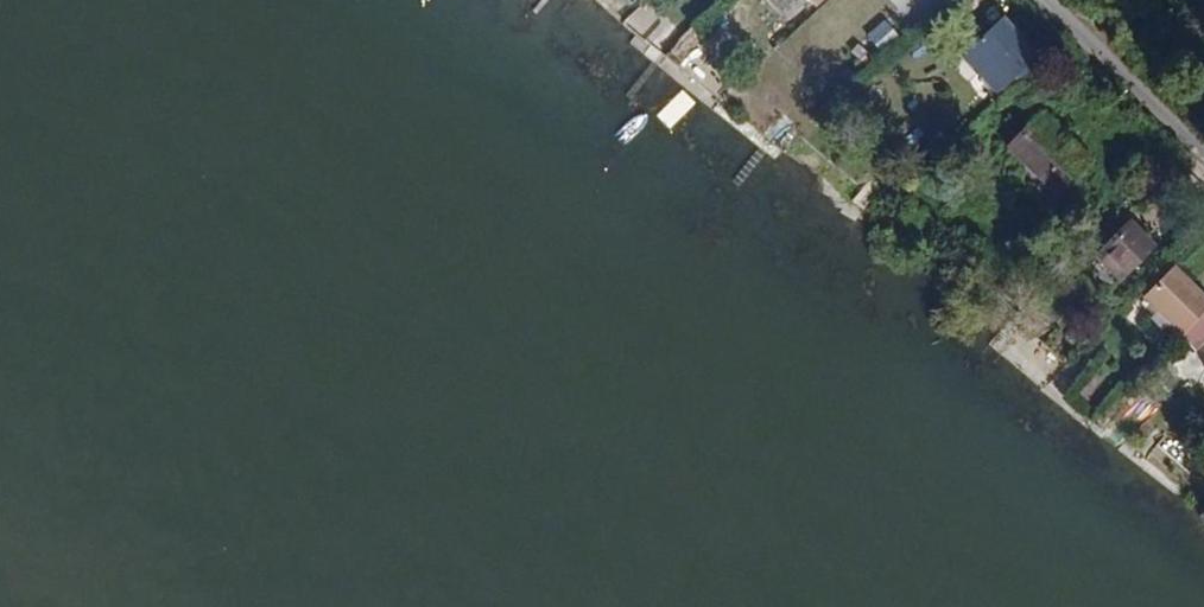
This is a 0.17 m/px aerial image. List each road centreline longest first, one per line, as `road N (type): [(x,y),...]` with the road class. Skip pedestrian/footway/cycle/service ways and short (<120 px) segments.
road 1 (residential): [(1203,157),(1043,0)]

